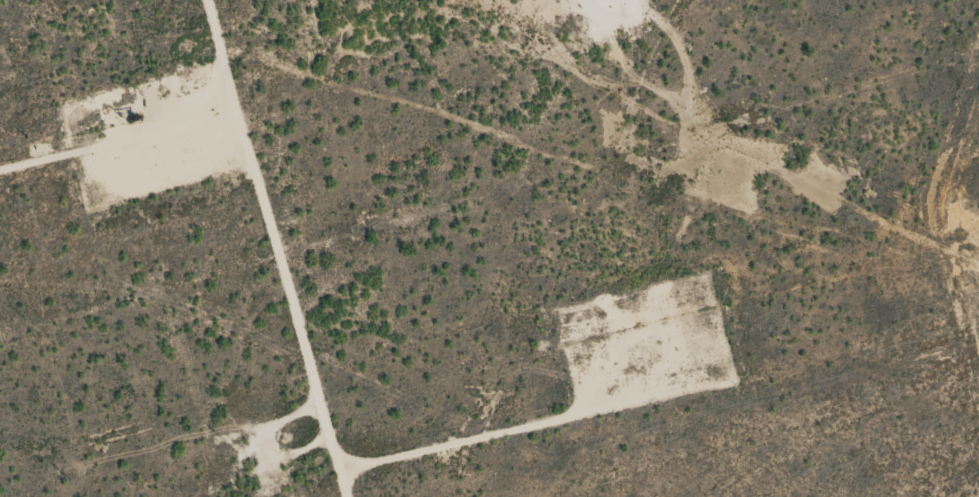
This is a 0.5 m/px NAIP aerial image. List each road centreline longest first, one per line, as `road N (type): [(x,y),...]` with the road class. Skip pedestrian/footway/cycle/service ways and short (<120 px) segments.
road 1 (track): [(213,0),(349,496)]

